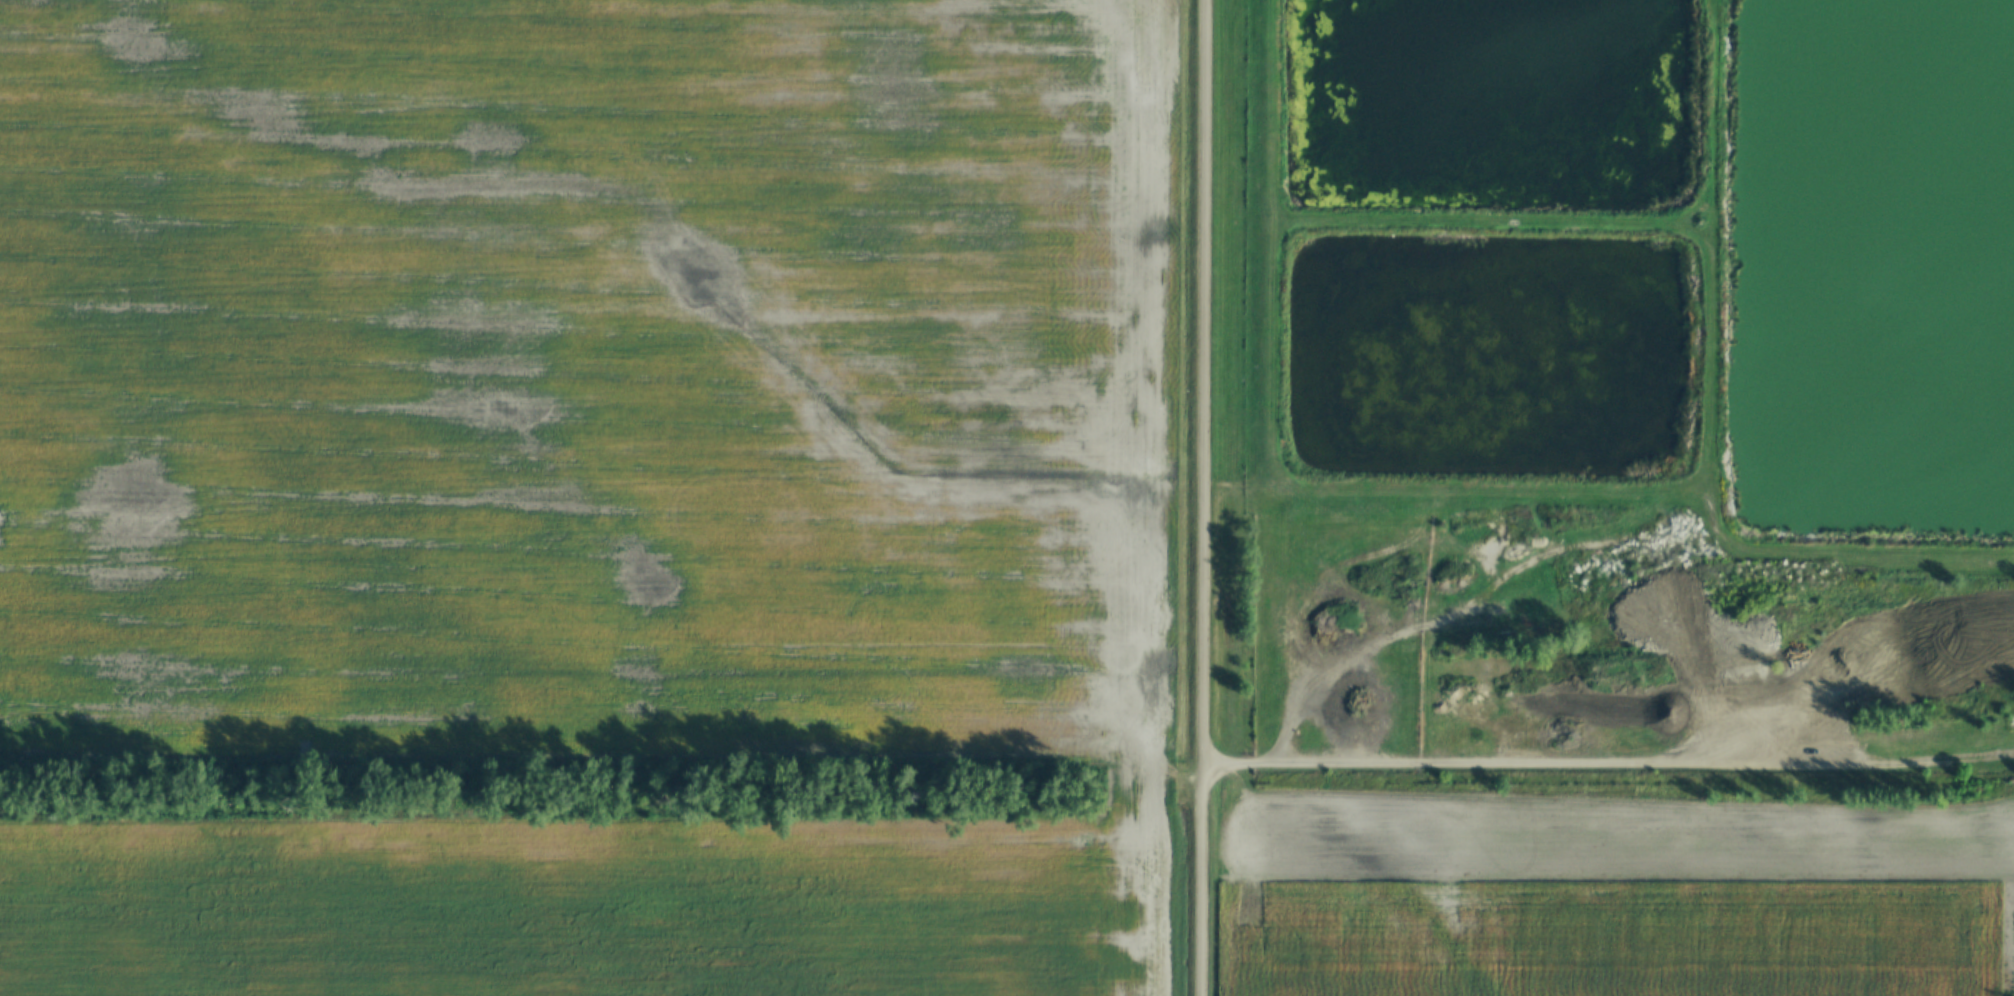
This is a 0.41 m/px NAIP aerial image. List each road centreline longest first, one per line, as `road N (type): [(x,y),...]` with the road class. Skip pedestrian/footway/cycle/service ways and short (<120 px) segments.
road 1 (residential): [(1207,995),(1212,0)]
road 2 (track): [(2013,767),(1208,762)]
road 3 (track): [(1285,764),(1301,674),(1294,621),(1335,575),(1419,545),(1543,545)]

